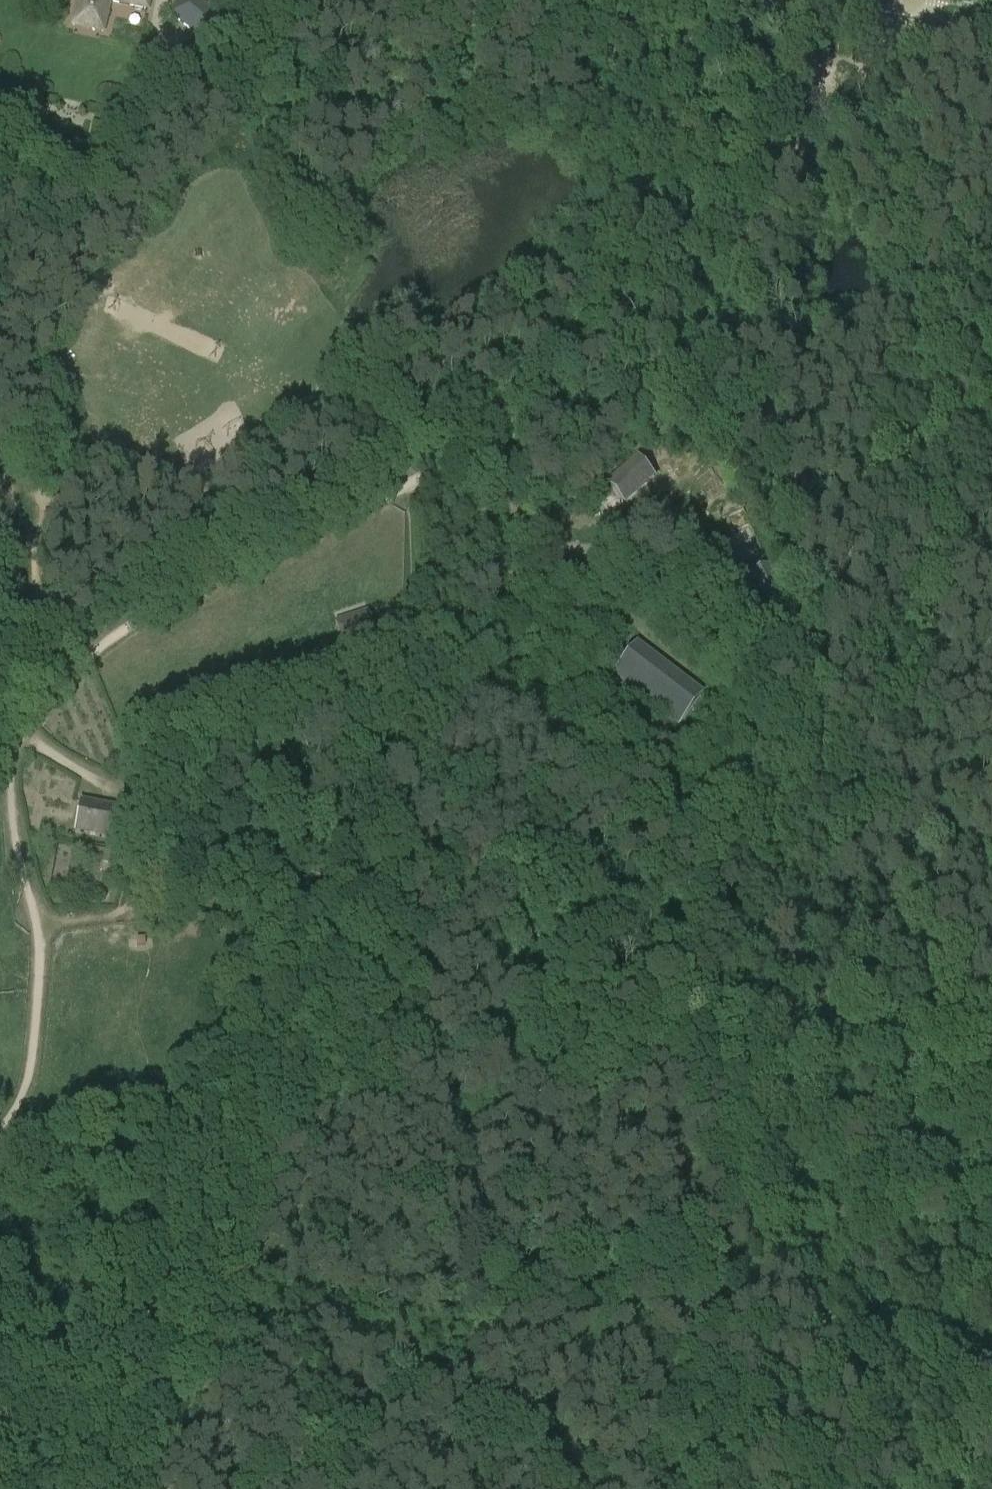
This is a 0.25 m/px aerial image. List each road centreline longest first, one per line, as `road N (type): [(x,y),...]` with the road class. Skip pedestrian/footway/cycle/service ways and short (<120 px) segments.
road 1 (track): [(8,722),(129,626),(421,480),(497,424),(681,268),(824,105)]
road 2 (track): [(8,722),(11,827),(39,960),(24,1090),(0,1128)]
road 3 (tertiary): [(892,21),(768,0)]

